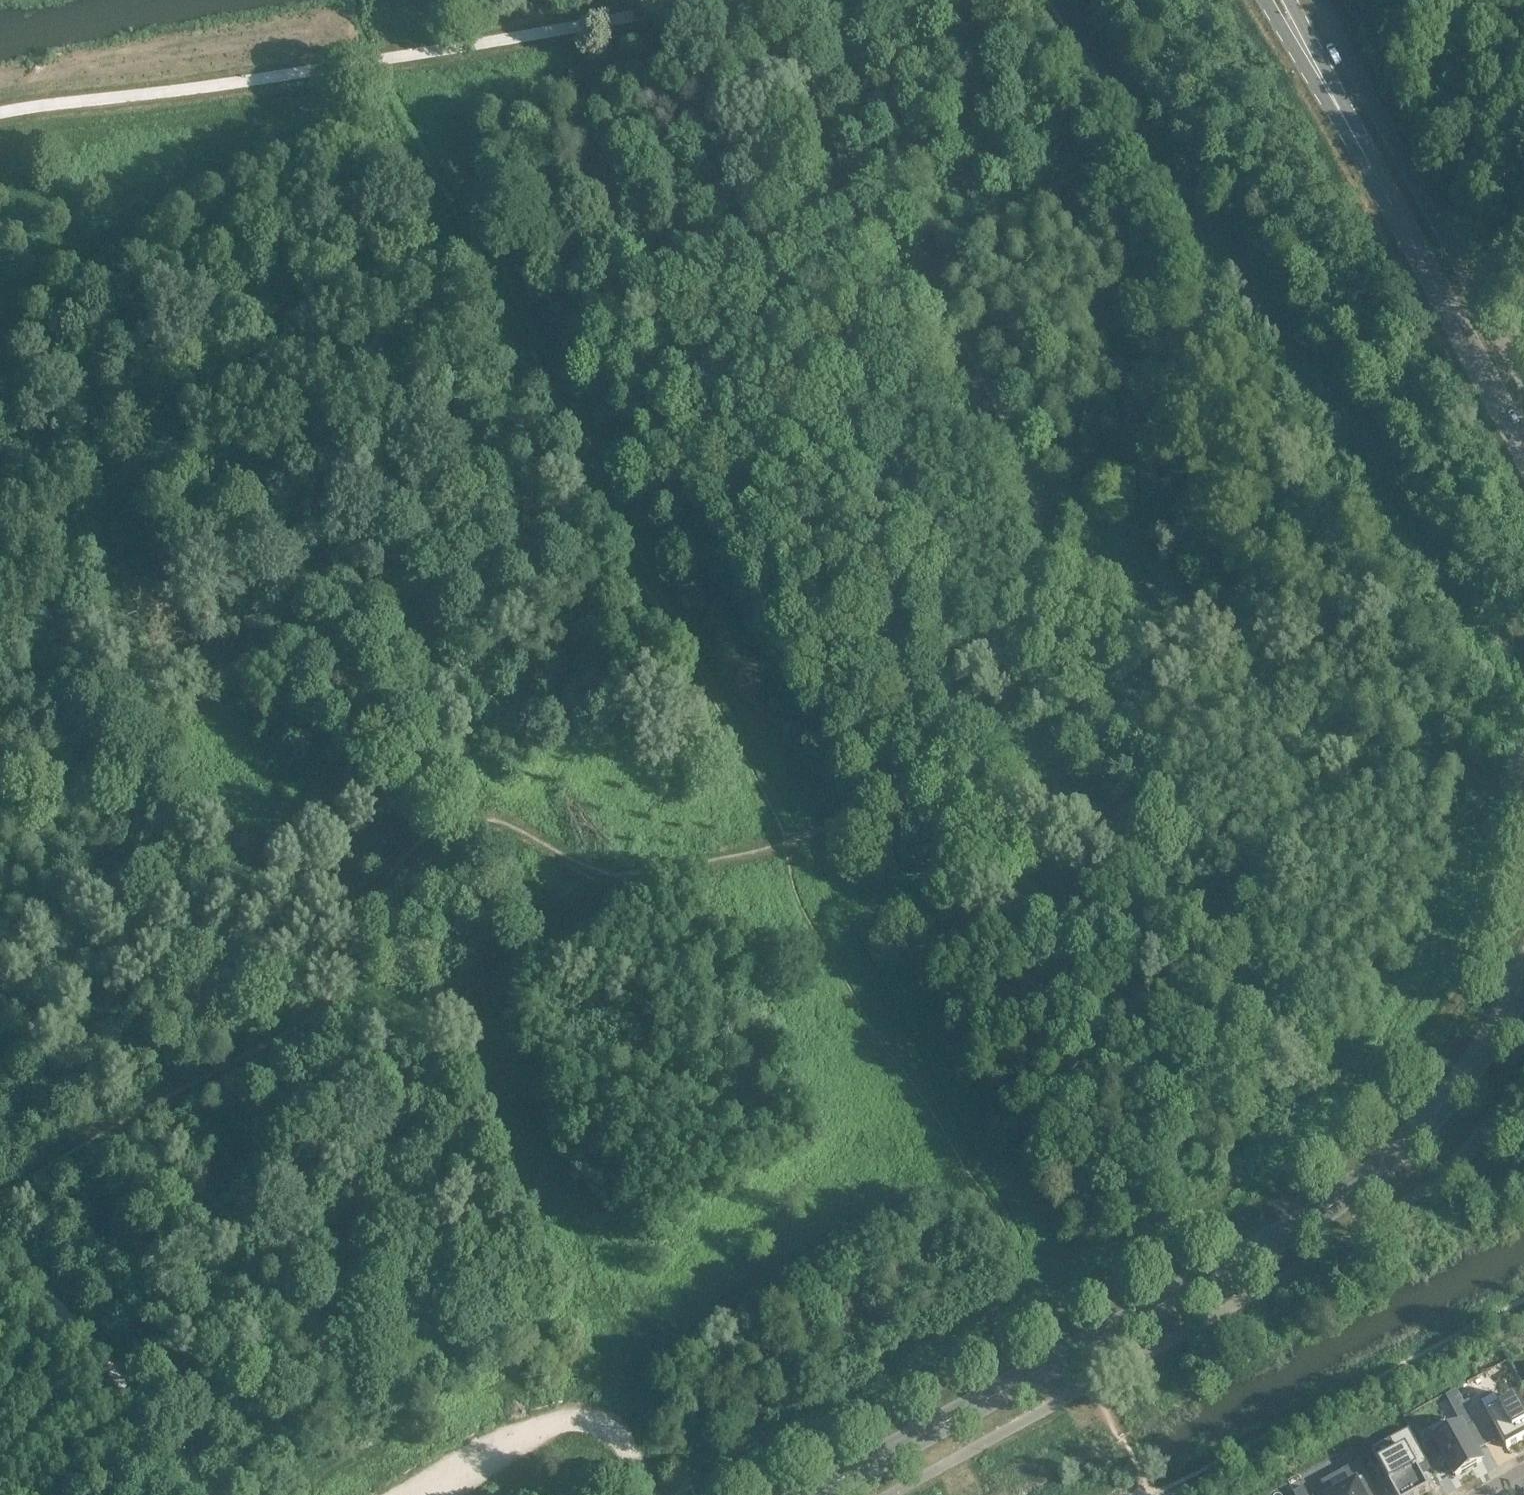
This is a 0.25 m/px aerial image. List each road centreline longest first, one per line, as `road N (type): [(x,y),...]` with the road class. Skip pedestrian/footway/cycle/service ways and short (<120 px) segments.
road 1 (tertiary): [(814,1494),(1355,1194),(1459,1085),(1523,981)]
road 2 (tertiary): [(1523,446),(1321,81)]

